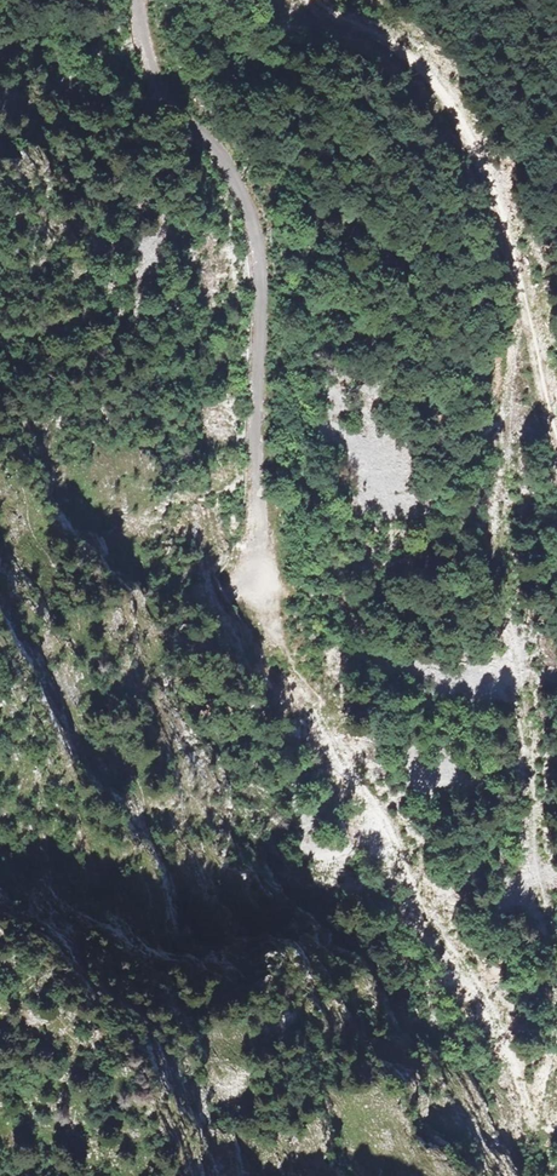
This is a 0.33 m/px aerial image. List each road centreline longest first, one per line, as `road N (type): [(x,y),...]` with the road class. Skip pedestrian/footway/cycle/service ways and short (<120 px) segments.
road 1 (unclassified): [(0,749),(219,600),(254,568),(257,245),(222,160),(161,87),(138,0)]
road 2 (track): [(521,285),(497,460),(513,672),(556,982)]
road 3 (track): [(314,0),(425,75),(502,207),(556,433)]
road 4 (track): [(556,1040),(529,1109),(490,1010),(369,807)]
road 5 (track): [(254,568),(286,612),(369,807)]

